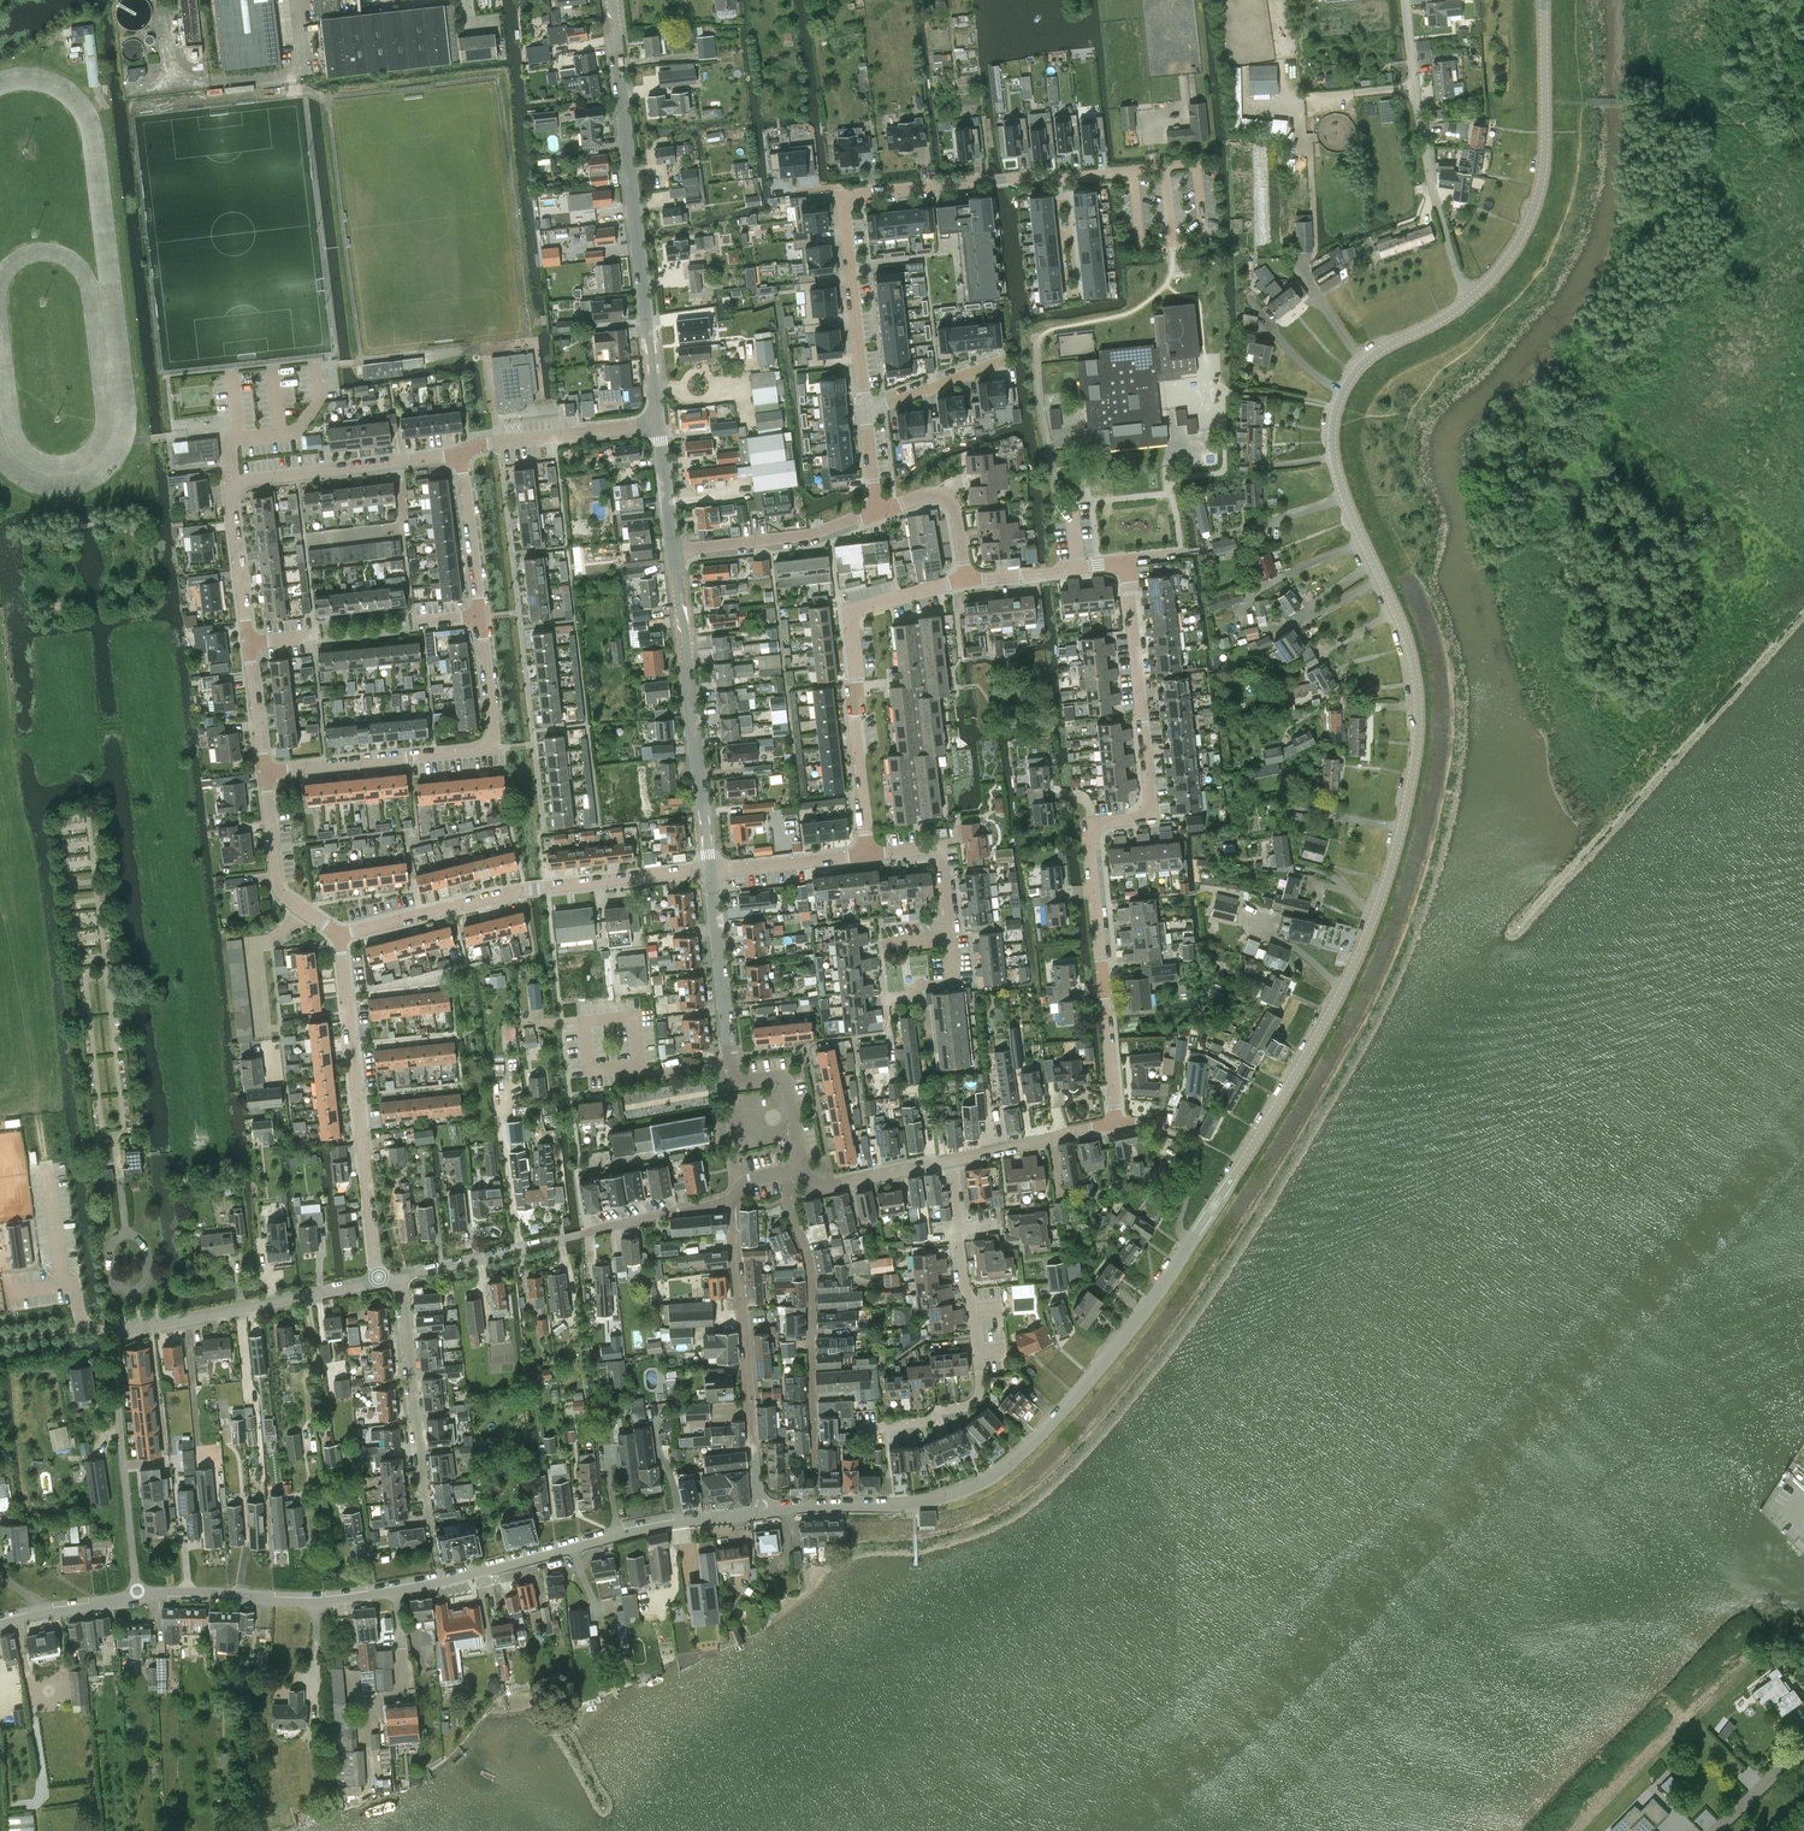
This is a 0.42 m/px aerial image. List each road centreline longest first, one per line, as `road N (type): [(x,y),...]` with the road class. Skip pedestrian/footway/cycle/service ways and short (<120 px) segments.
road 1 (tertiary): [(760,1512),(938,1498),(985,1479),(1012,1457),(1128,1329),(1302,1063),(1386,883),(1418,725),(1406,638),(1337,473),(1335,407),(1365,361),(1471,298)]
road 2 (tertiary): [(137,1596),(322,1602),(670,1524),(760,1512)]
road 3 (residential): [(1116,1122),(1093,831),(1105,821),(1143,816),(1152,795),(1131,577),(1123,565)]
road 4 (residential): [(658,422),(612,0)]
road 5 (residential): [(251,638),(234,482),(460,453)]
road 6 (residential): [(868,857),(845,611),(967,582)]
road 7 (residential): [(268,773),(495,748),(480,616)]
road 8 (residential): [(860,1428),(926,1421),(978,1396),(951,1161)]
road 9 (residential): [(796,1169),(785,1077),(733,1084),(710,871)]
road 10 (residential): [(842,195),(1198,162)]
road 11 (residential): [(379,1278),(340,934)]
road 12 (residential): [(402,1276),(733,1198)]
road 13 (residential): [(710,871),(673,551)]
road 14 (tertiary): [(1471,298),(1510,252),(1541,183),(1543,0)]
road 15 (residential): [(815,1482),(812,1270),(787,1201),(796,1169)]
road 16 (residential): [(760,1512),(733,1198)]
road 17 (residential): [(138,1330),(114,1343),(112,1354),(137,1596)]
road 18 (residential): [(430,1529),(402,1276)]
road 19 (unclassified): [(1448,243),(1418,119),(1404,0)]
road 20 (residential): [(138,1330),(379,1278)]
road 21 (residential): [(865,408),(842,195)]
road 22 (residential): [(877,512),(814,535),(673,551)]
road 23 (residential): [(460,453),(658,422)]
road 24 (residential): [(340,934),(528,892)]
road 25 (residential): [(340,934),(282,893),(268,773)]
road 26 (residential): [(538,889),(710,871)]
road 27 (residential): [(951,1161),(1116,1122)]
road 28 (residential): [(480,616),(460,453)]
road 29 (residential): [(967,582),(952,502),(933,491),(877,512)]
road 30 (residential): [(796,1169),(826,1187),(951,1161)]
road 31 (residential): [(710,871),(868,857)]
road 32 (residential): [(889,1035),(885,997),(956,981),(951,938)]
road 33 (residential): [(1005,360),(865,408)]
road 34 (tertiary): [(0,1624),(137,1596)]
road 35 (residential): [(268,773),(251,638)]
road 36 (residential): [(673,551),(658,422)]
road 37 (residential): [(1713,1830),(1803,1744)]
road 38 (residential): [(967,582),(1086,567)]

